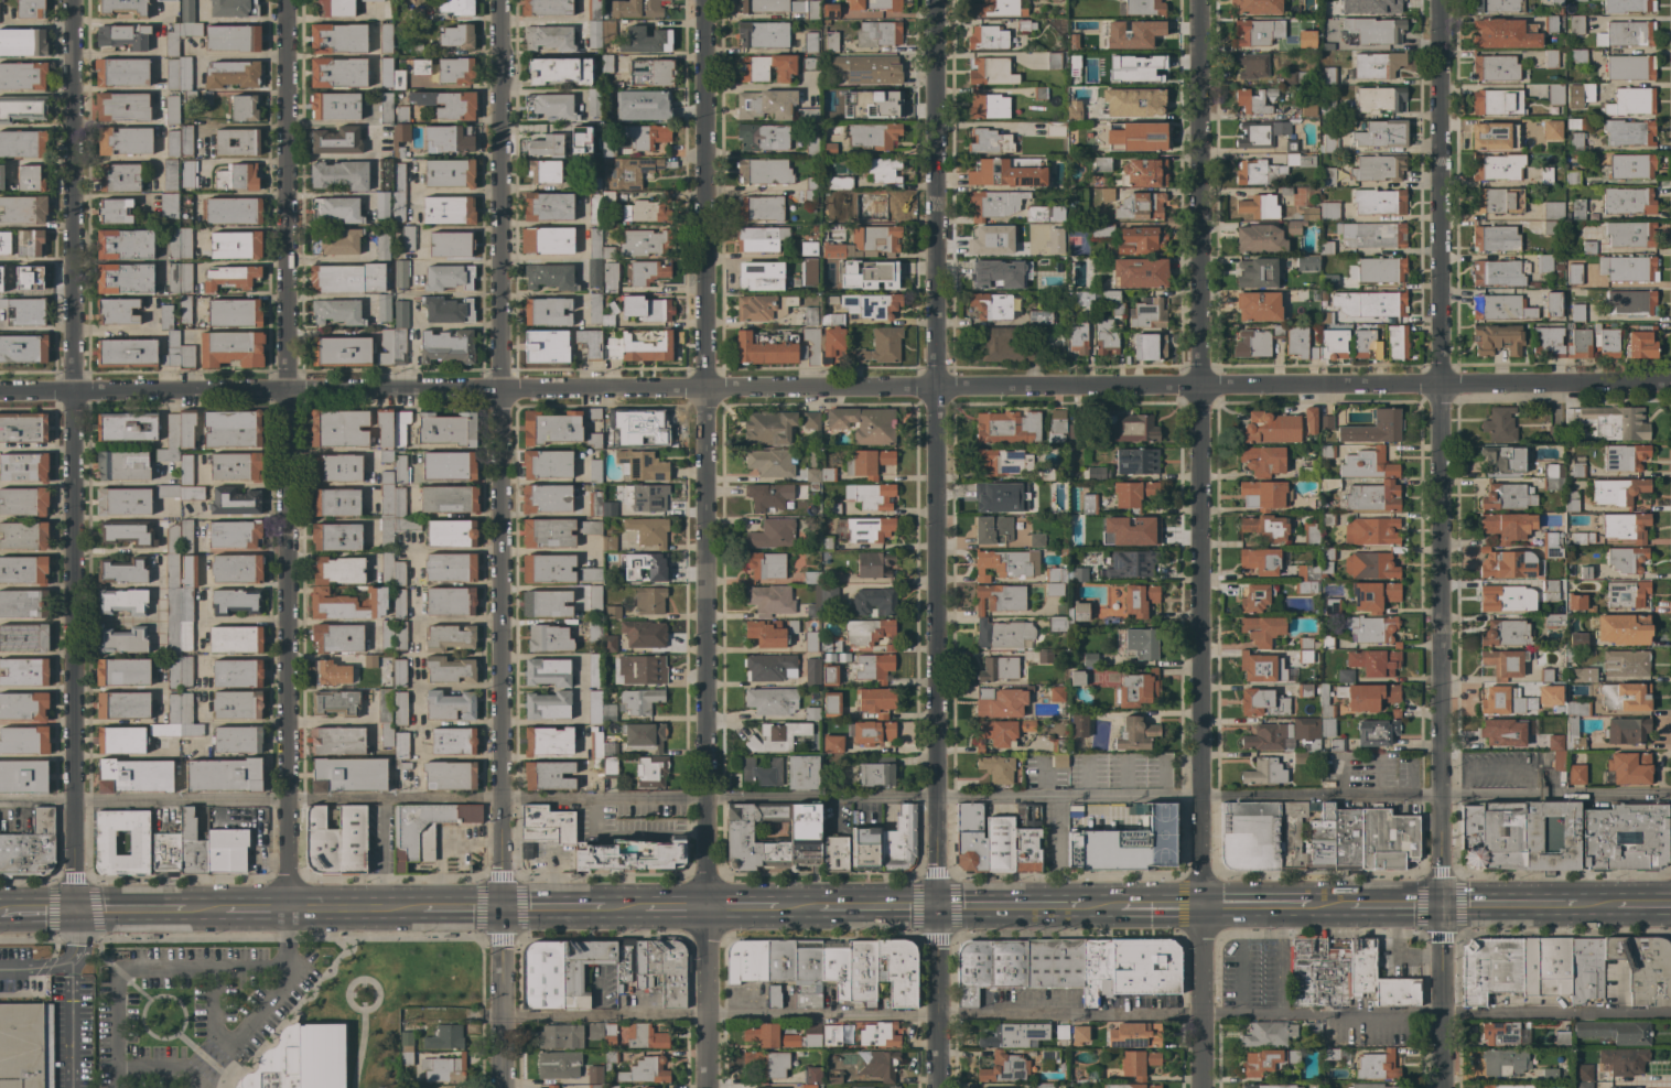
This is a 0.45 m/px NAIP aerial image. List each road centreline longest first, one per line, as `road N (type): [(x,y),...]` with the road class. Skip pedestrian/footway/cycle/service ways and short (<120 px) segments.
road 1 (residential): [(1670,383),(0,390)]
road 2 (residential): [(1441,1087),(1437,0)]
road 3 (residential): [(501,1087),(498,0)]
road 4 (residential): [(1199,1087),(1196,0)]
road 5 (residential): [(703,1087),(703,0)]
road 6 (residential): [(288,909),(283,0)]
road 7 (residential): [(936,908),(933,0)]
road 8 (residential): [(72,908),(69,0)]
road 9 (tertiary): [(939,1087),(936,908)]
road 10 (secondary): [(1081,907),(936,908)]
road 11 (secondary): [(1576,905),(1440,906)]
road 12 (secondary): [(419,909),(288,909)]
road 13 (secondary): [(196,907),(72,908)]
road 14 (secondary): [(936,908),(816,908)]

